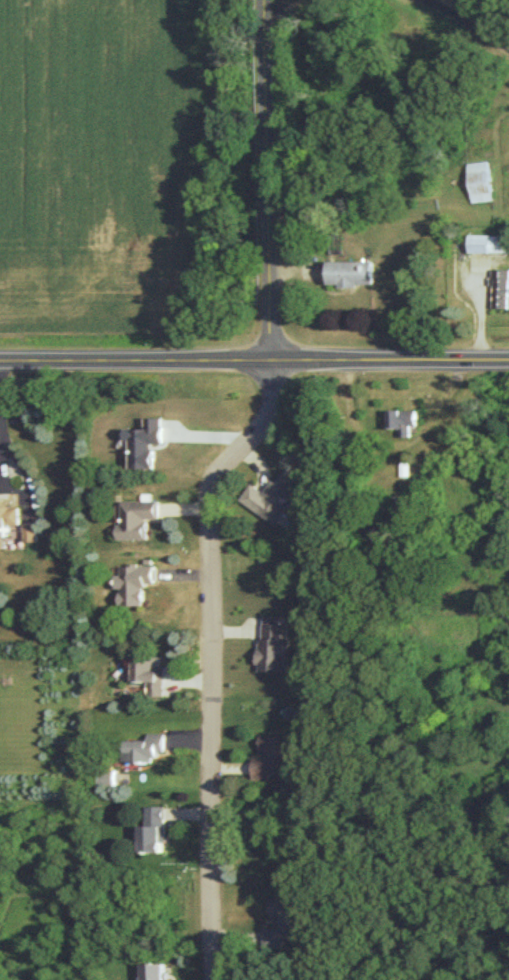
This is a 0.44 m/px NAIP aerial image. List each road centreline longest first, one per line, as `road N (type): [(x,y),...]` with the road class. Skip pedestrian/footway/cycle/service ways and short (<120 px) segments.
road 1 (residential): [(278,358),(265,419),(211,483),(215,979)]
road 2 (tertiary): [(0,358),(508,357)]
road 3 (residential): [(268,0),(278,358)]

